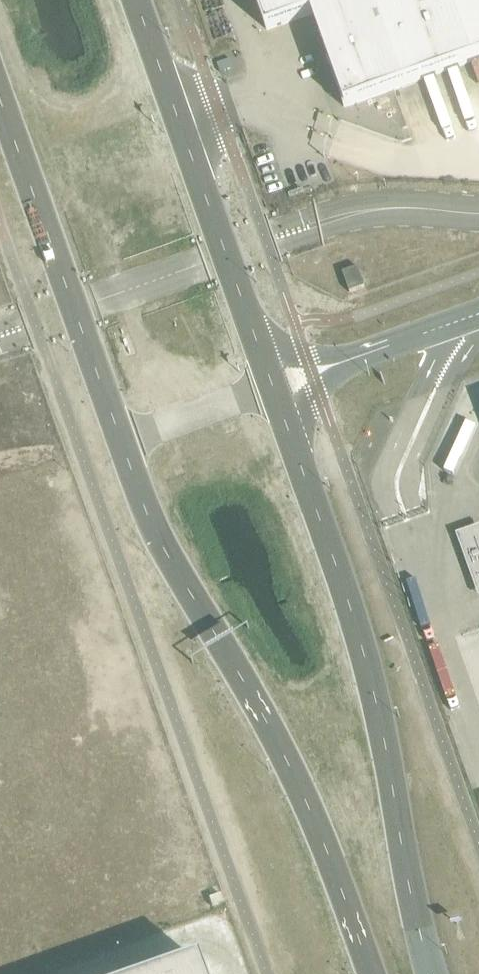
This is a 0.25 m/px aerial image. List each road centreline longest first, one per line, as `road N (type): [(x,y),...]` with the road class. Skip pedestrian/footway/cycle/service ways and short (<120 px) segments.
road 1 (tertiary): [(0,108),(154,528),(304,795),(373,973)]
road 2 (tertiary): [(431,973),(370,672),(271,385)]
road 3 (tertiary): [(271,385),(135,0)]
road 4 (unclassified): [(271,385),(478,314)]

